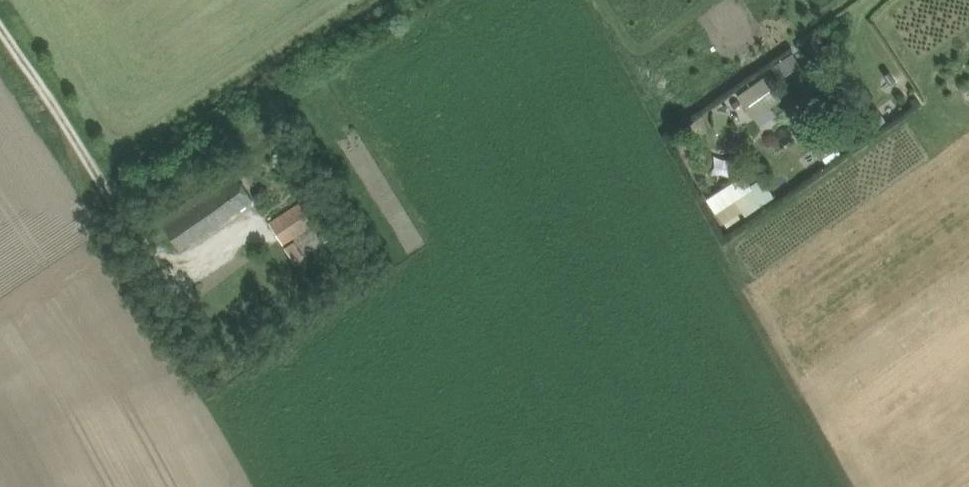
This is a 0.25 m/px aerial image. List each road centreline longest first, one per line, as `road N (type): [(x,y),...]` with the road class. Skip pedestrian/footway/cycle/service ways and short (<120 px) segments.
road 1 (track): [(120,212),(0,35)]

